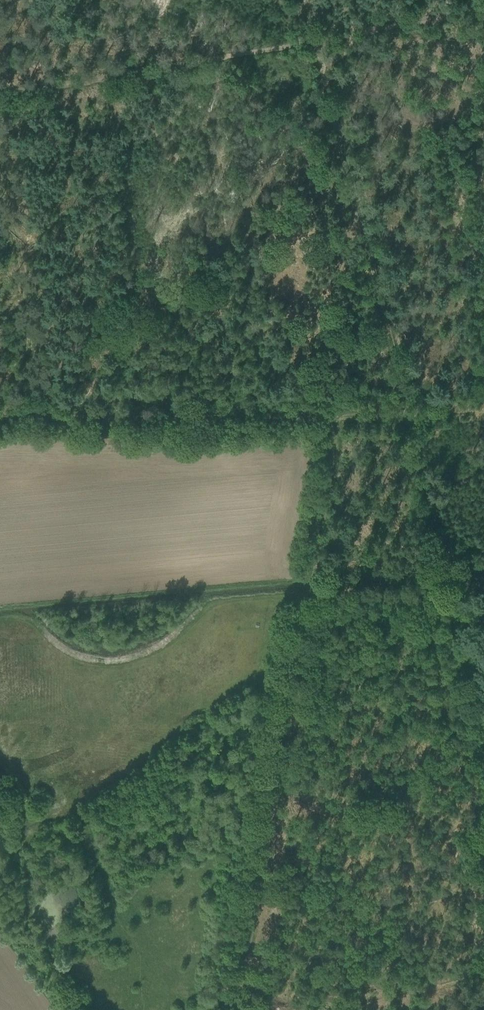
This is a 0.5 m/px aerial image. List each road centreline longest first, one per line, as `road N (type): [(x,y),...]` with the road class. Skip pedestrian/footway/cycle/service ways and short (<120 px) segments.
road 1 (track): [(483,843),(428,624),(448,577),(305,0)]
road 2 (track): [(0,415),(408,415)]
road 3 (track): [(343,415),(313,593)]
road 4 (track): [(313,593),(442,585)]

